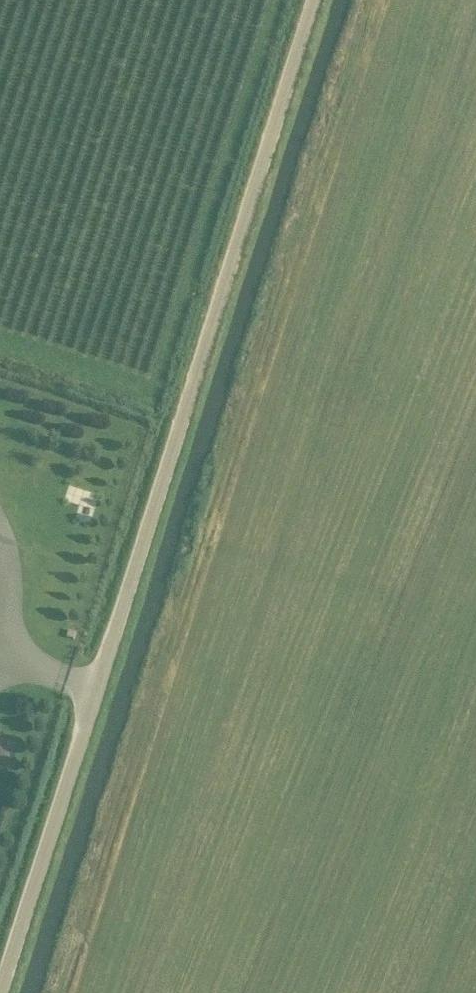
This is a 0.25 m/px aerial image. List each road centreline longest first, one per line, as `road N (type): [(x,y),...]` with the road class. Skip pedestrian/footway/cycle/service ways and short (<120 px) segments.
road 1 (unclassified): [(3,992),(316,0)]

